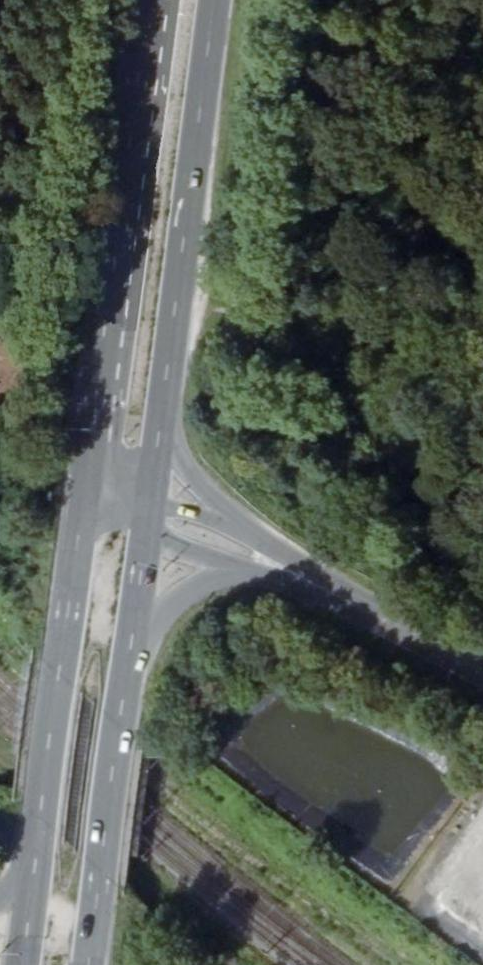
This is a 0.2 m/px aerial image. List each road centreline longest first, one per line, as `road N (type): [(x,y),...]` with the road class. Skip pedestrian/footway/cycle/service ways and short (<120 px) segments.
road 1 (primary): [(155,0),(86,499)]
road 2 (primary): [(160,429),(212,0)]
road 3 (primary): [(86,499),(34,877)]
road 4 (primary): [(86,964),(131,637)]
road 5 (secondary): [(290,567),(482,666)]
road 6 (primary): [(290,567),(195,481),(160,429)]
road 7 (primary): [(131,637),(209,586),(290,567)]
road 8 (track): [(482,470),(437,502),(357,415)]
road 9 (secondary): [(146,519),(290,567)]

